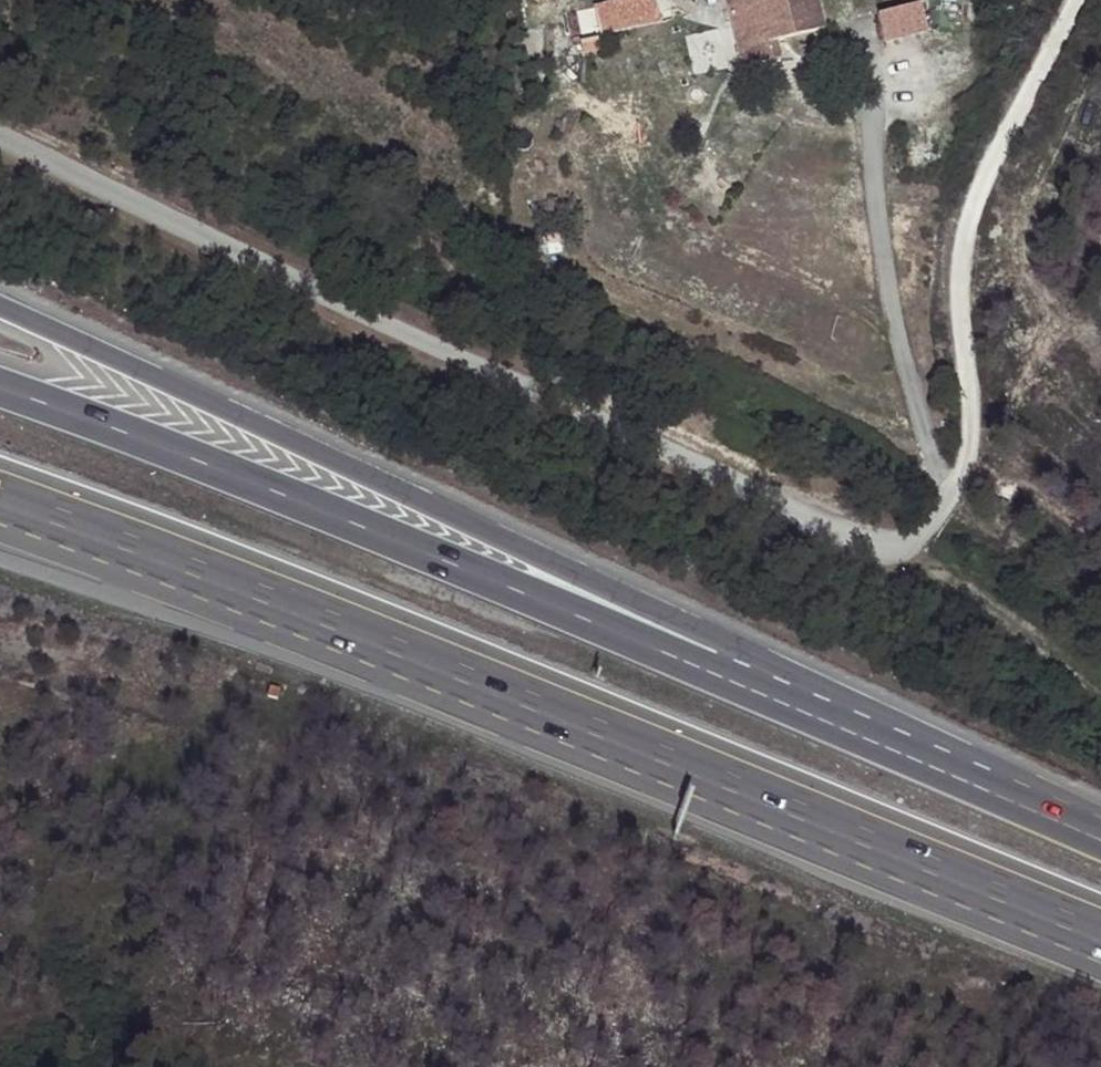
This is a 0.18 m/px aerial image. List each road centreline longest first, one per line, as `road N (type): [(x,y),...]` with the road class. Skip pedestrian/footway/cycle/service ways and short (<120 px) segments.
road 1 (motorway): [(1100,819),(0,306)]
road 2 (motorway): [(1100,840),(207,464),(0,385)]
road 3 (unclassified): [(0,130),(362,317),(863,542),(911,543),(946,505)]
road 4 (motorway): [(0,489),(177,553),(682,763)]
road 5 (motorway): [(0,536),(682,763)]
road 6 (unclassified): [(946,505),(971,437),(960,289),(964,231),(983,167),(1076,0)]
road 7 (motorway): [(682,763),(1100,940)]
road 8 (unclassified): [(946,505),(891,309),(871,178),(867,75)]
road 9 (track): [(1100,691),(924,563),(911,543)]

